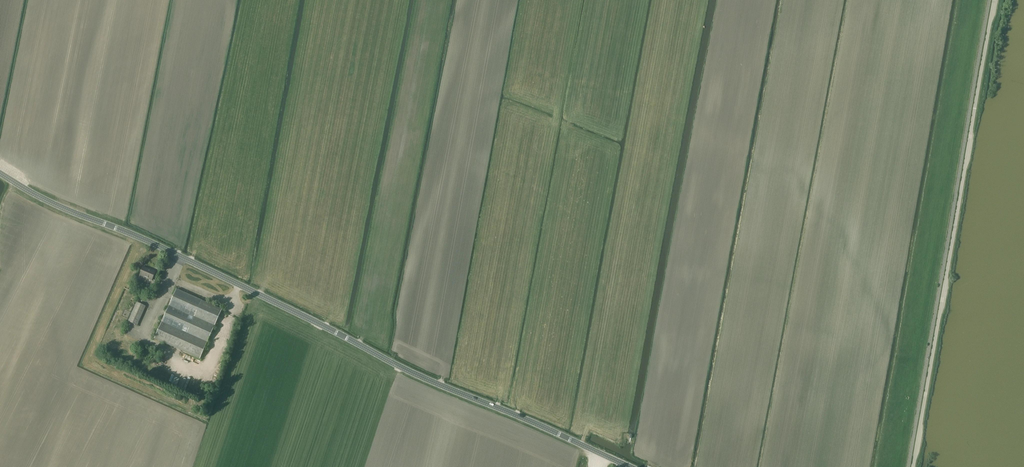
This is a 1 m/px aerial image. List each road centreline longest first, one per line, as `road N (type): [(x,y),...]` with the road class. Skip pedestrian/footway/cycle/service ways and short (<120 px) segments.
road 1 (tertiary): [(629,466),(52,203),(0,171)]
road 2 (tertiary): [(913,466),(994,0)]

